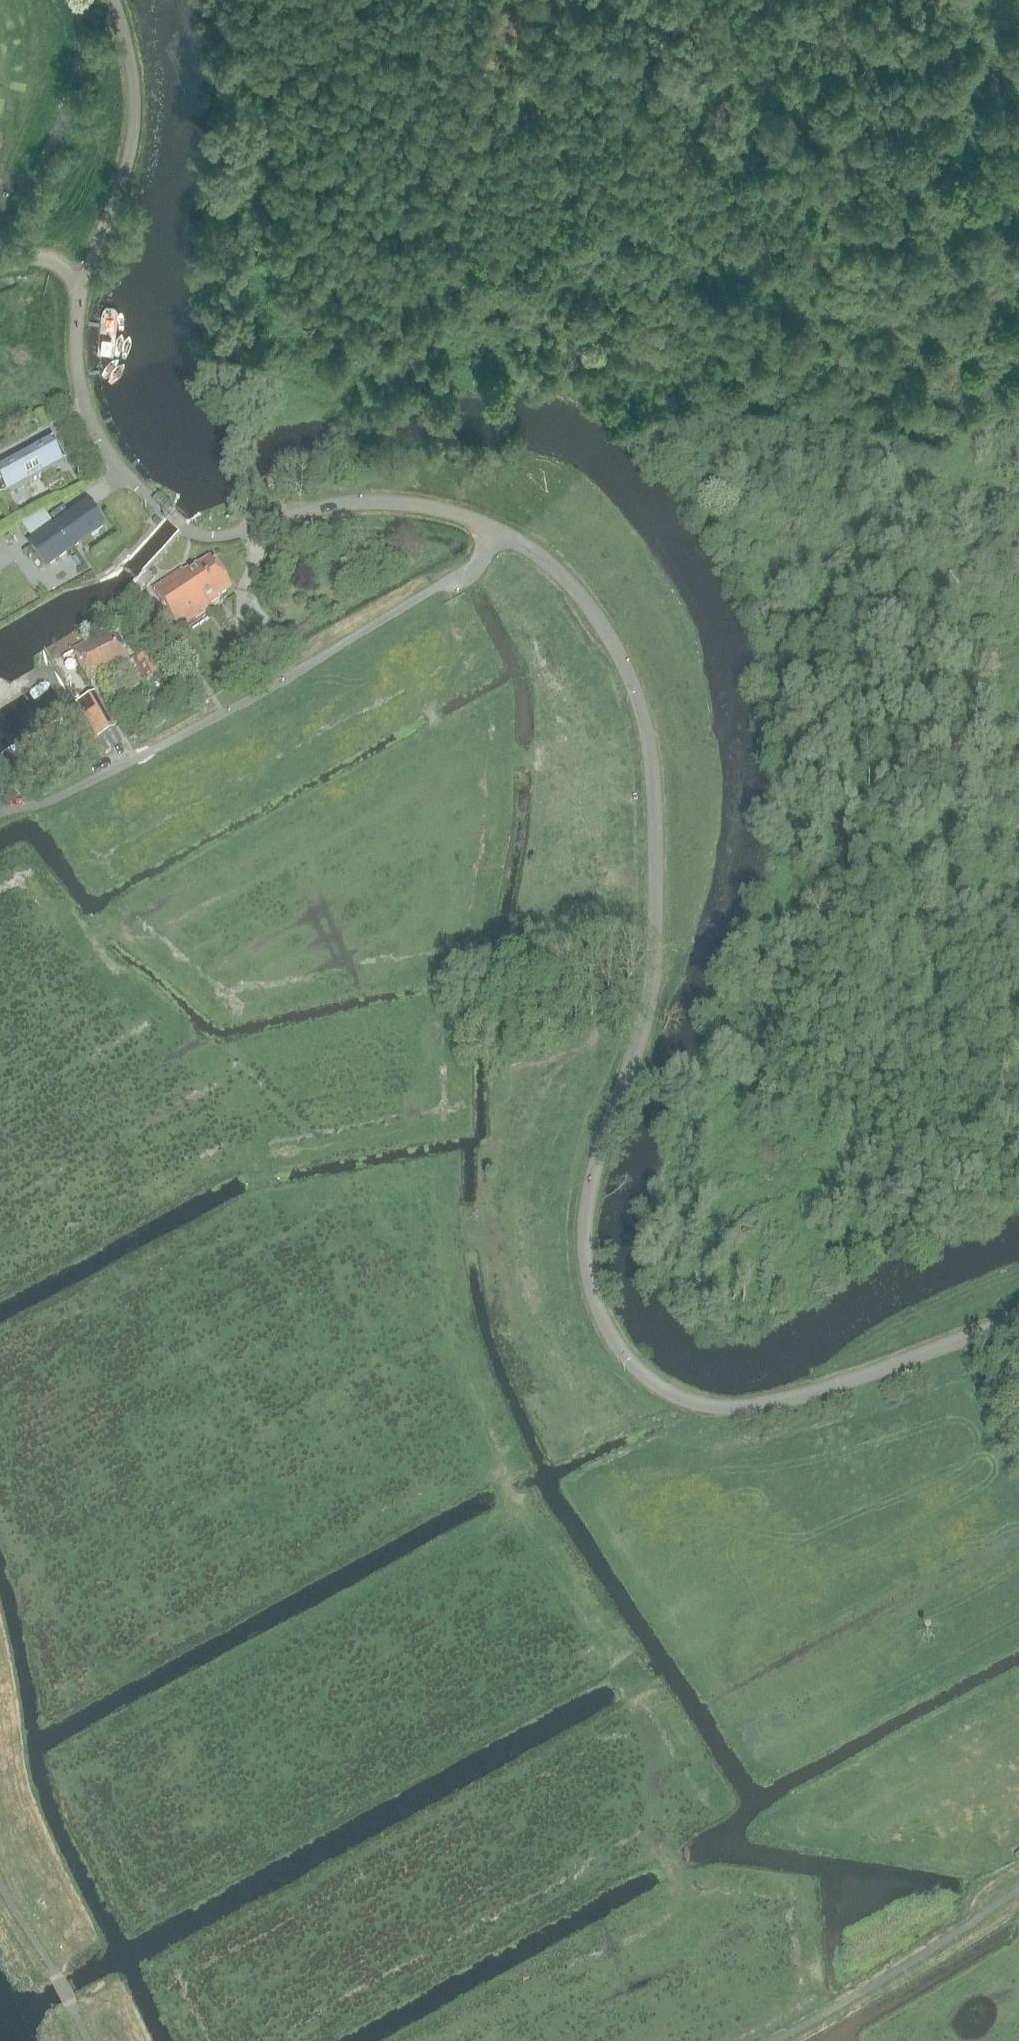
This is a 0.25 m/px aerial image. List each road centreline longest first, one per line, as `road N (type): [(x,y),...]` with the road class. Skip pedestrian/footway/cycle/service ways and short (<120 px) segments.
road 1 (unclassified): [(1018,1317),(754,1406),(692,1400),(626,1354),(601,1318),(585,1254),(589,1192),(650,1004),(656,943),(651,753),(617,648),(562,574),(462,514),(378,502),(332,505),(224,535),(182,526),(108,456),(87,415),(75,340),(86,280)]
road 2 (unclassified): [(86,280),(137,122),(135,74),(115,0)]

